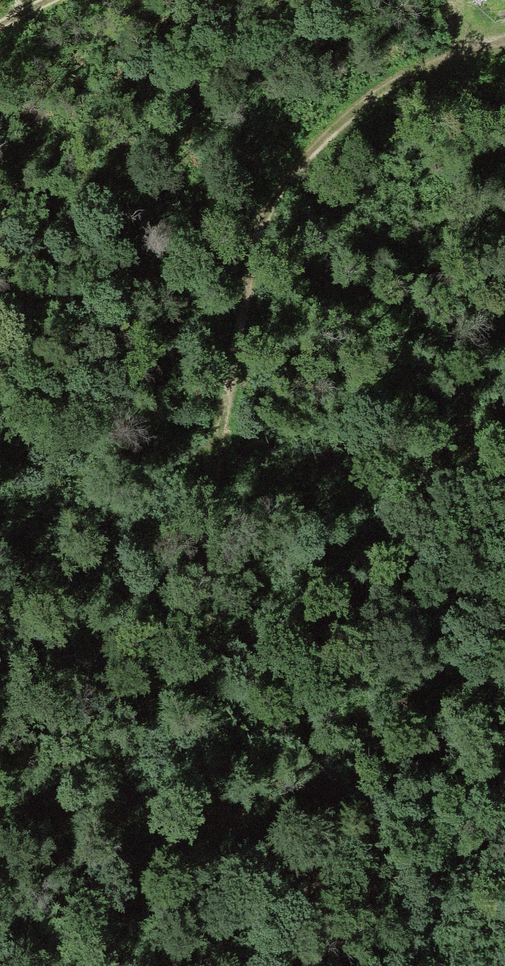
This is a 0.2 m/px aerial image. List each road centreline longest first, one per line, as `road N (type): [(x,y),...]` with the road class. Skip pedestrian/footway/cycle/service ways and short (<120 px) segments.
road 1 (track): [(504,42),(432,67),(323,145),(251,259),(244,324),(248,456),(200,739),(120,965)]
road 2 (track): [(246,395),(122,519),(0,738)]

